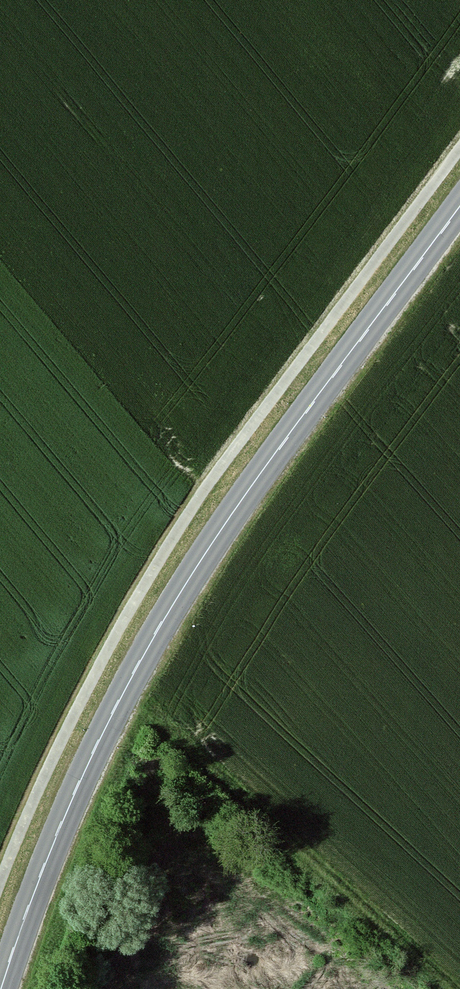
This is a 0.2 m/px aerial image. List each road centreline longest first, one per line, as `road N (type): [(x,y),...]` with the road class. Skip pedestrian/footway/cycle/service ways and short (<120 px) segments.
road 1 (tertiary): [(1,988),(80,784),(132,675),(260,473),(459,206)]
road 2 (track): [(459,142),(119,633),(24,829),(0,896)]

